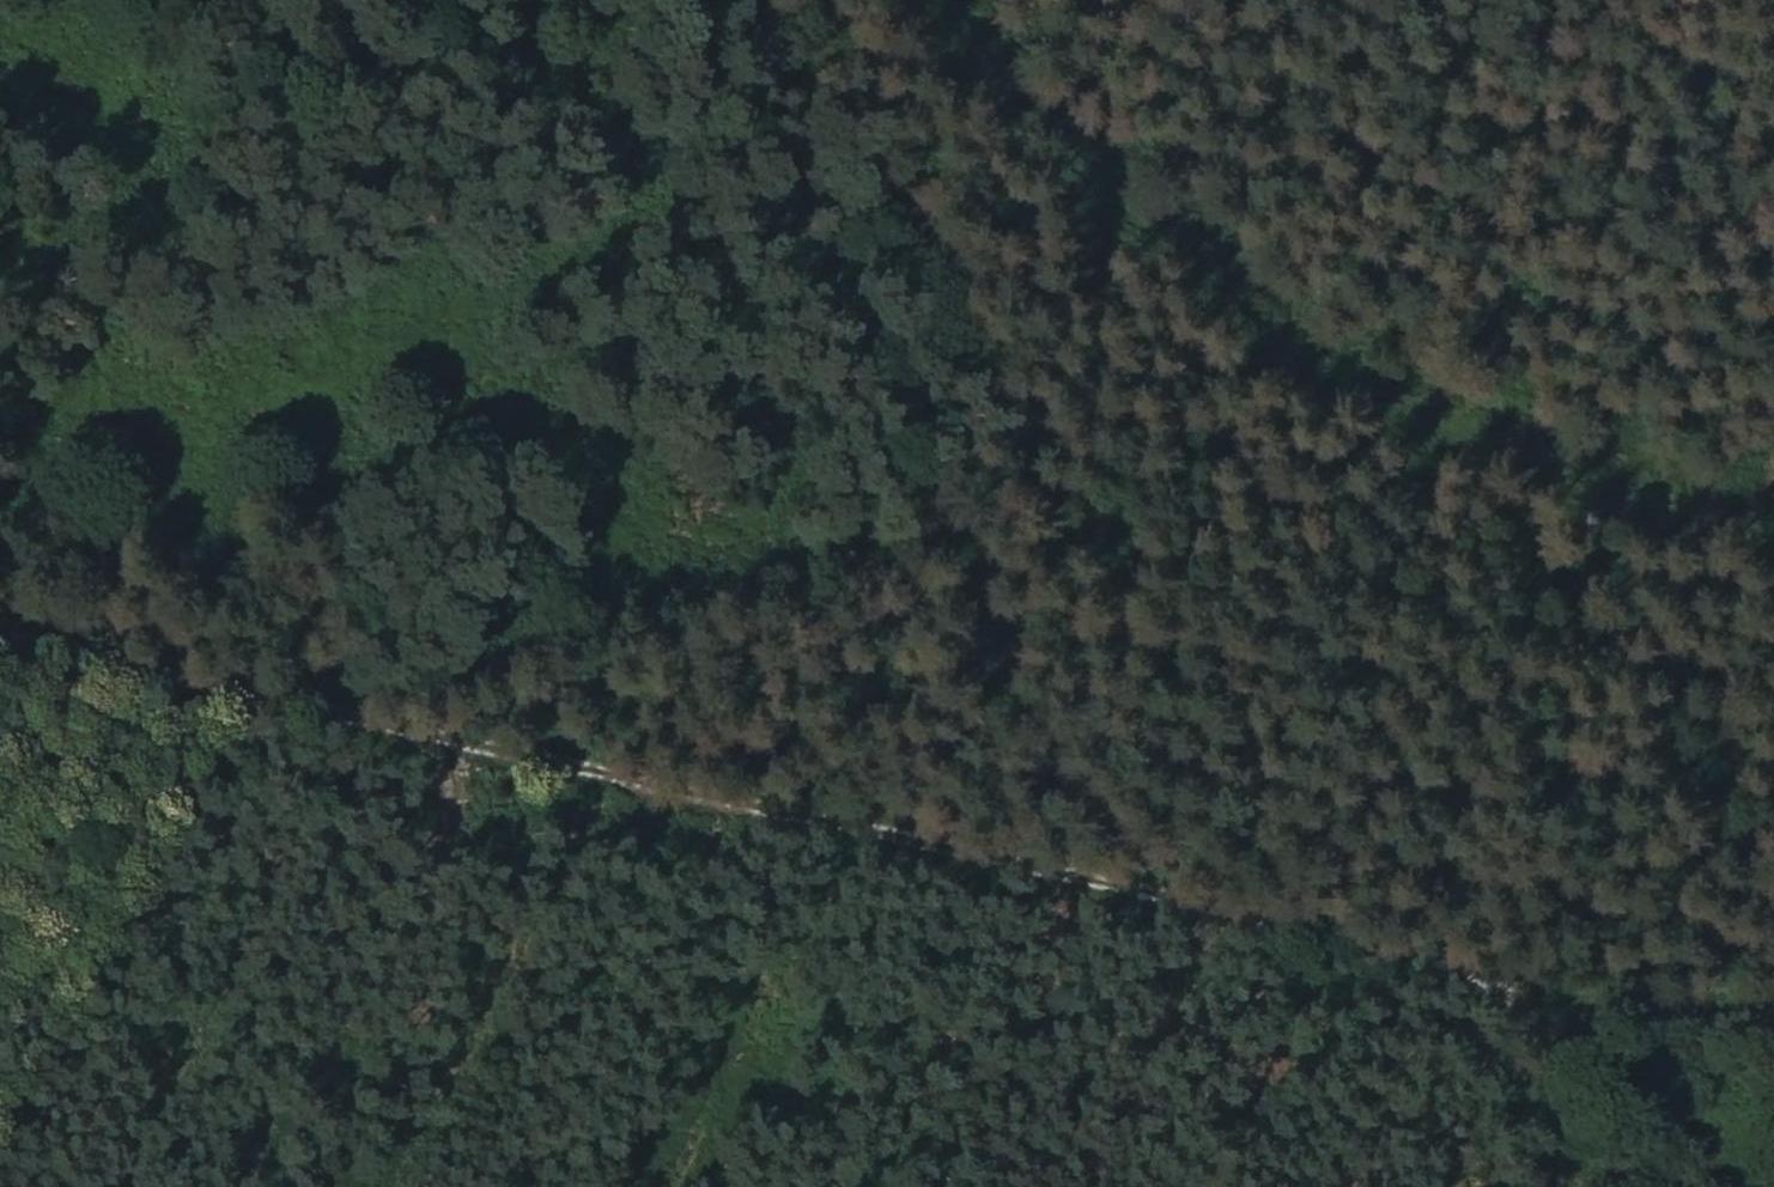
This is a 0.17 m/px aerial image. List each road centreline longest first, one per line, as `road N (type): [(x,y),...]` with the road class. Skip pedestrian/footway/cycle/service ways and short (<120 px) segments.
road 1 (track): [(1773,1031),(0,635)]
road 2 (track): [(1564,986),(1535,1186)]

